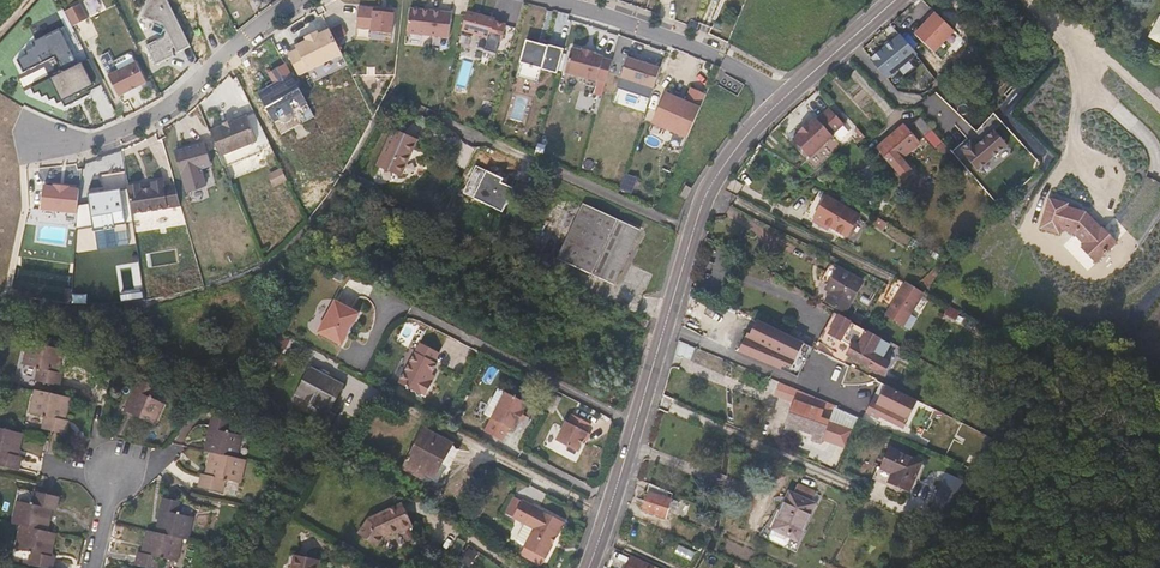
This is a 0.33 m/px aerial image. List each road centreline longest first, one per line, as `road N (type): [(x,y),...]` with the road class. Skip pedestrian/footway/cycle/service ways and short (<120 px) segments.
road 1 (secondary): [(782,99),(746,132),(702,198),(588,567)]
road 2 (residential): [(41,139),(93,145),(162,116),(257,26),(298,0)]
road 3 (residential): [(782,99),(721,58),(556,0)]
road 4 (secondary): [(896,0),(782,99)]

